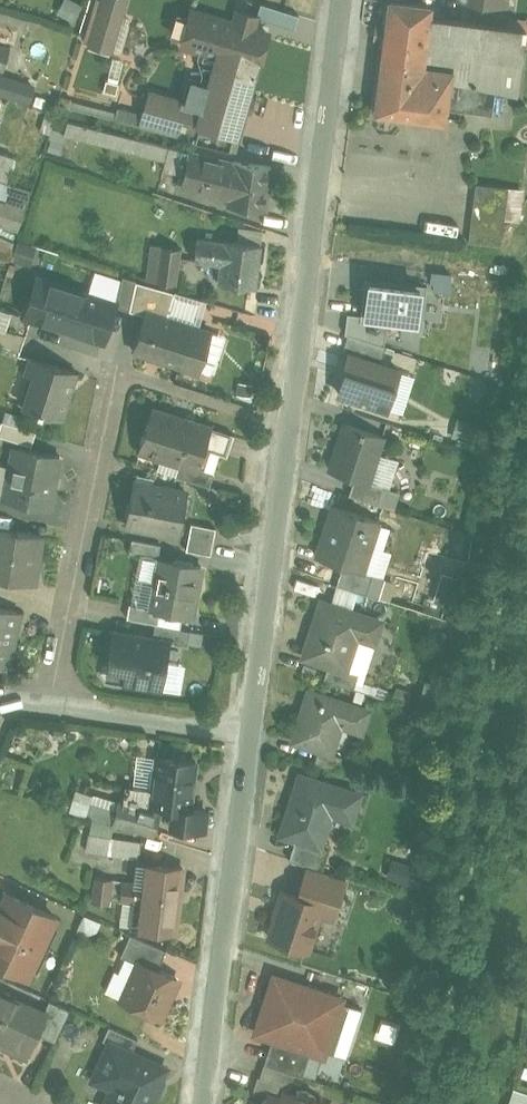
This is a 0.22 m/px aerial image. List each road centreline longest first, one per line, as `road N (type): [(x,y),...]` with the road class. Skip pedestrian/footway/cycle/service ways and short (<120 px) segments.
road 1 (residential): [(249,732),(345,0)]
road 2 (residential): [(202,1103),(249,732)]
road 3 (residential): [(115,368),(55,704)]
road 4 (residential): [(249,732),(55,704)]

